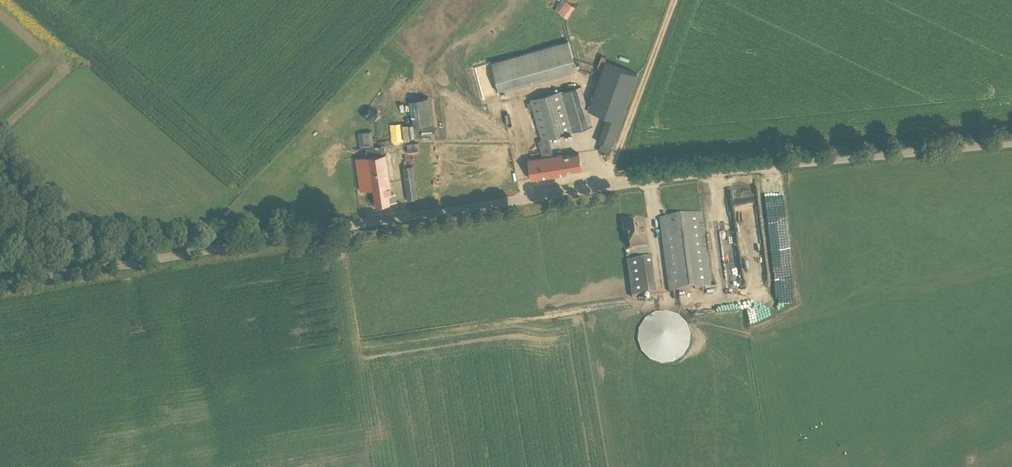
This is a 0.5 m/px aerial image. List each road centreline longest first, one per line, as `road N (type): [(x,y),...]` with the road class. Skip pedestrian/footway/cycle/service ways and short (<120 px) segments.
road 1 (unclassified): [(0,281),(556,191),(1011,142)]

